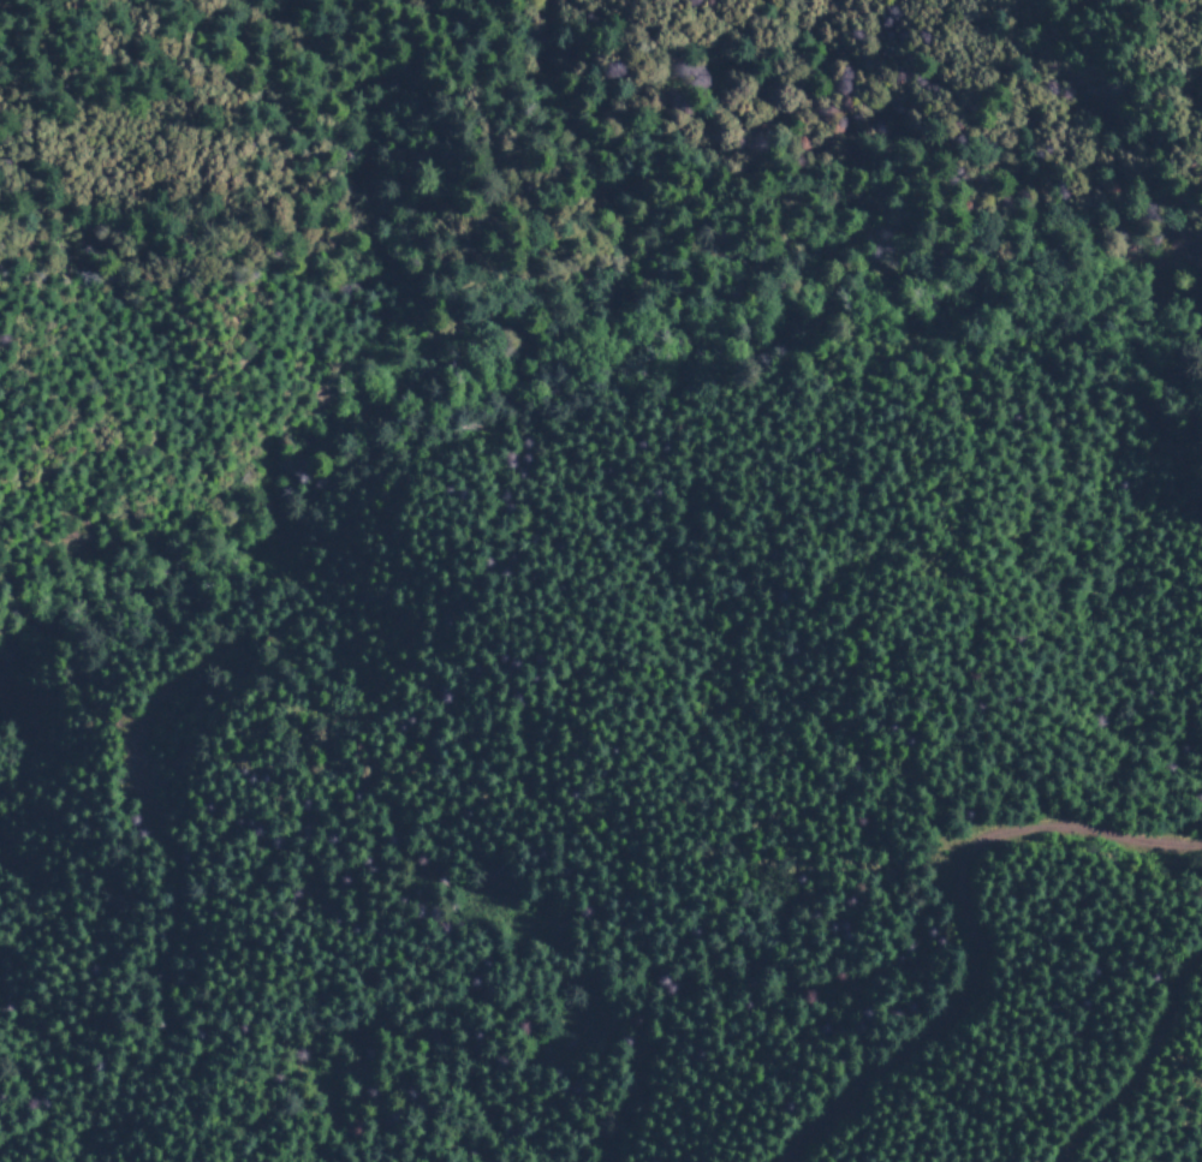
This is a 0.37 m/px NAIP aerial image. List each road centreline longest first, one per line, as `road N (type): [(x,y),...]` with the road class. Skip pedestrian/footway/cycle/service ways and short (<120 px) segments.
road 1 (track): [(1201,794),(782,1161)]

